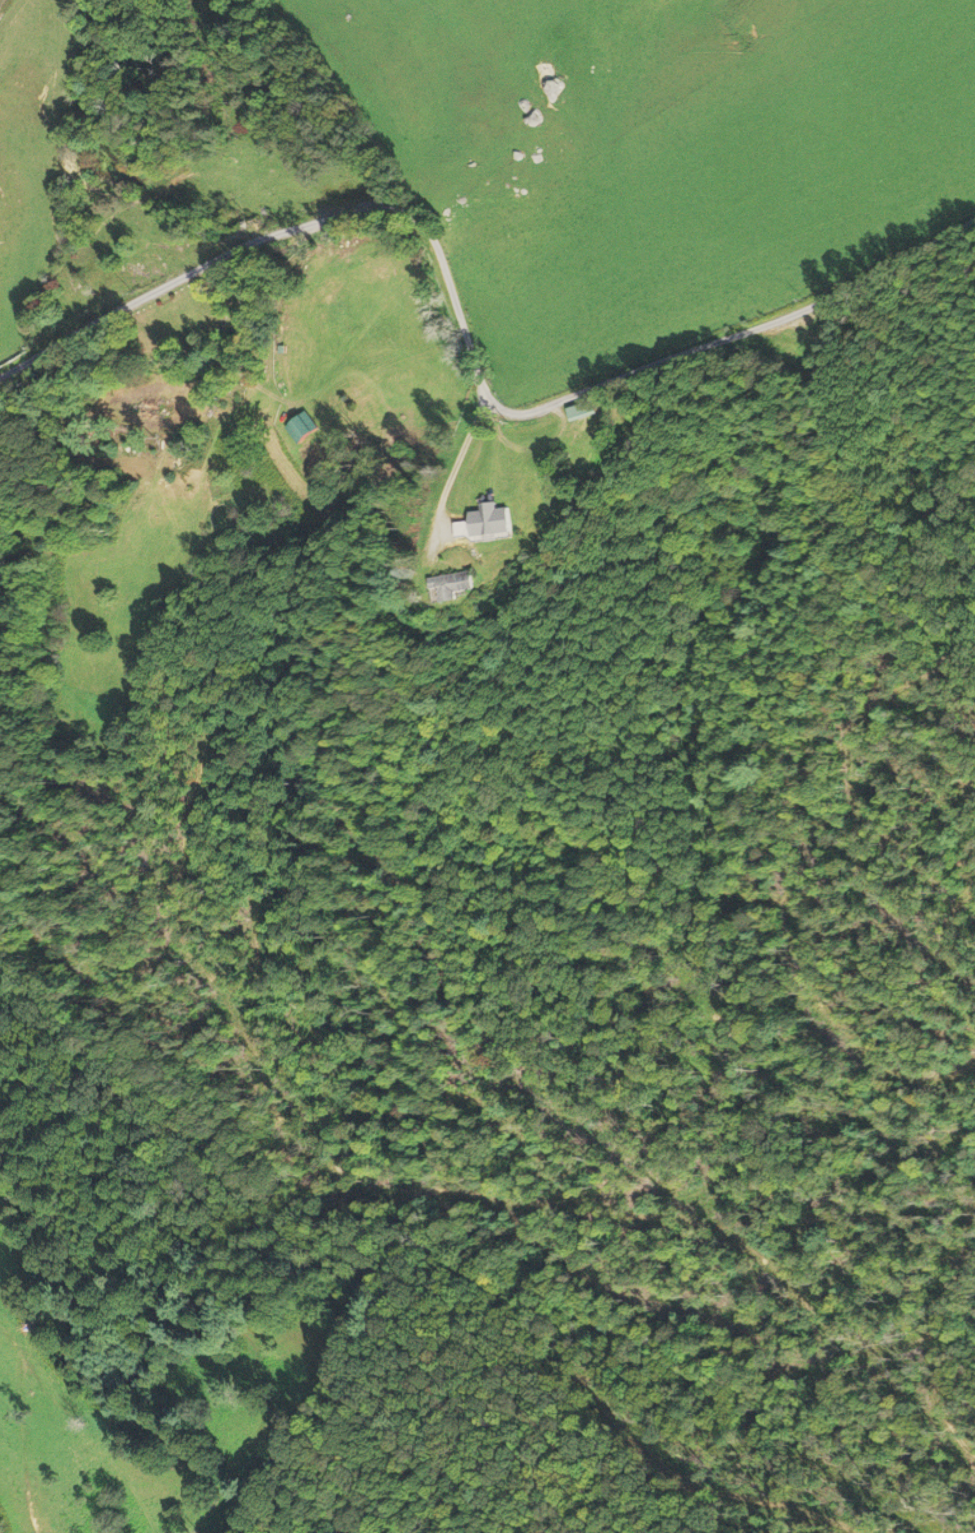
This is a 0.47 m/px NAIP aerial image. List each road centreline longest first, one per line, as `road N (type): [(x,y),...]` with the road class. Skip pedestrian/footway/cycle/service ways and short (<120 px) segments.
road 1 (residential): [(0,379),(227,256),(388,204),(431,231),(485,395),(504,413),(524,413),(725,342),(974,219)]

